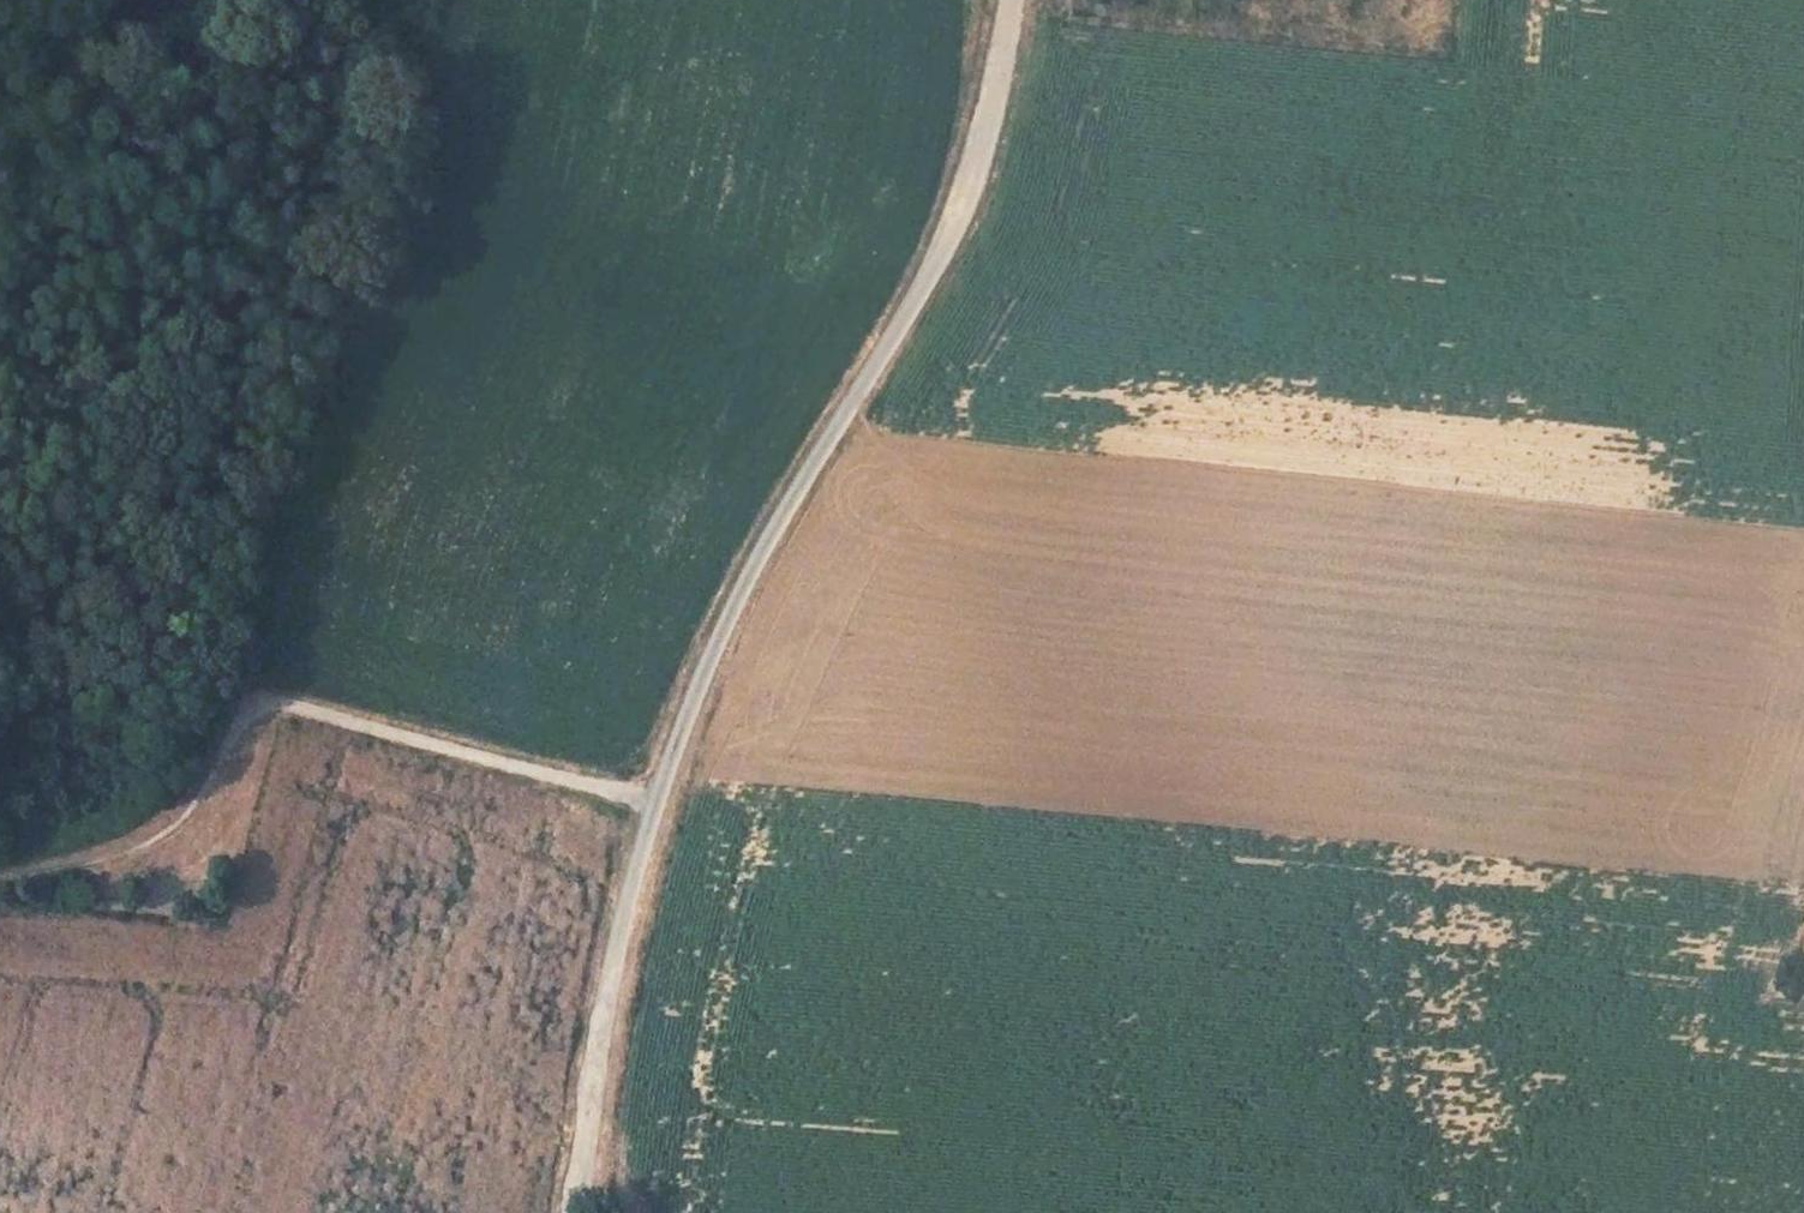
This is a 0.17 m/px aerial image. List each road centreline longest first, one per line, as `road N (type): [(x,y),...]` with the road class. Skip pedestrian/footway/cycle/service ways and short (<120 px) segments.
road 1 (track): [(575,1212),(615,952),(659,785),(773,526),(909,308),(960,195),(1009,0)]
road 2 (track): [(659,785),(261,687),(231,751),(167,830),(83,868),(0,891)]

